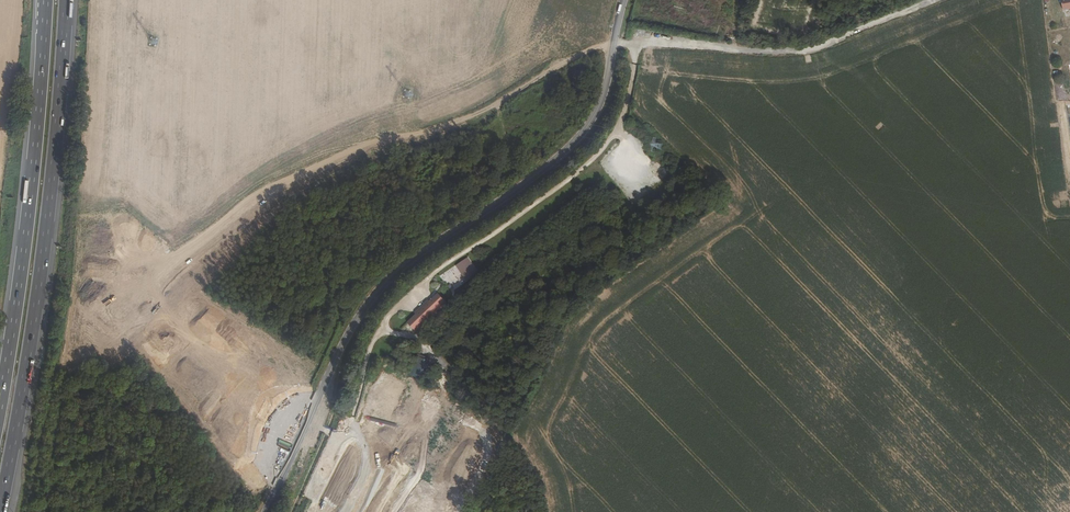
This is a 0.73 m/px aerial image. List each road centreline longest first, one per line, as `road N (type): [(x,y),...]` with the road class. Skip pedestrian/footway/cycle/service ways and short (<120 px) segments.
road 1 (track): [(102,235),(150,279),(166,282),(249,211),(353,152),(496,108),(591,52),(656,42),(803,49),(933,0)]
road 2 (tertiary): [(624,0),(603,95),(581,136),(377,292),(338,352),(266,511)]
road 3 (motorway): [(0,508),(38,292),(66,0)]
road 4 (track): [(635,44),(616,133),(589,165),(397,308),(385,329),(408,330)]
road 5 (motorway): [(44,0),(32,180),(0,403)]

